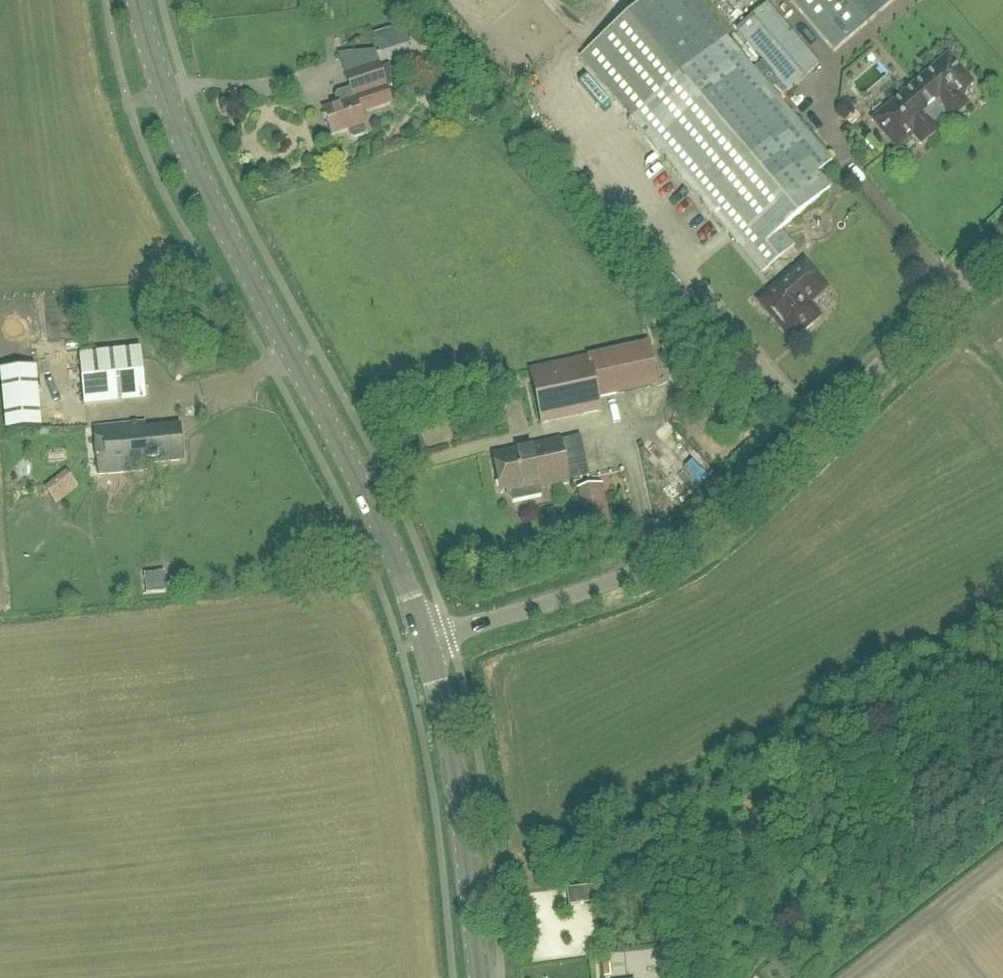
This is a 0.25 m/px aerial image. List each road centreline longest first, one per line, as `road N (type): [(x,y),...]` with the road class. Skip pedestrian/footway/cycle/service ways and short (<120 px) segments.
road 1 (secondary): [(427,644),(350,465),(190,177),(134,31),(130,0)]
road 2 (unclassified): [(427,644),(629,576),(682,548),(1002,248)]
road 3 (secondary): [(481,977),(448,725),(427,644)]

